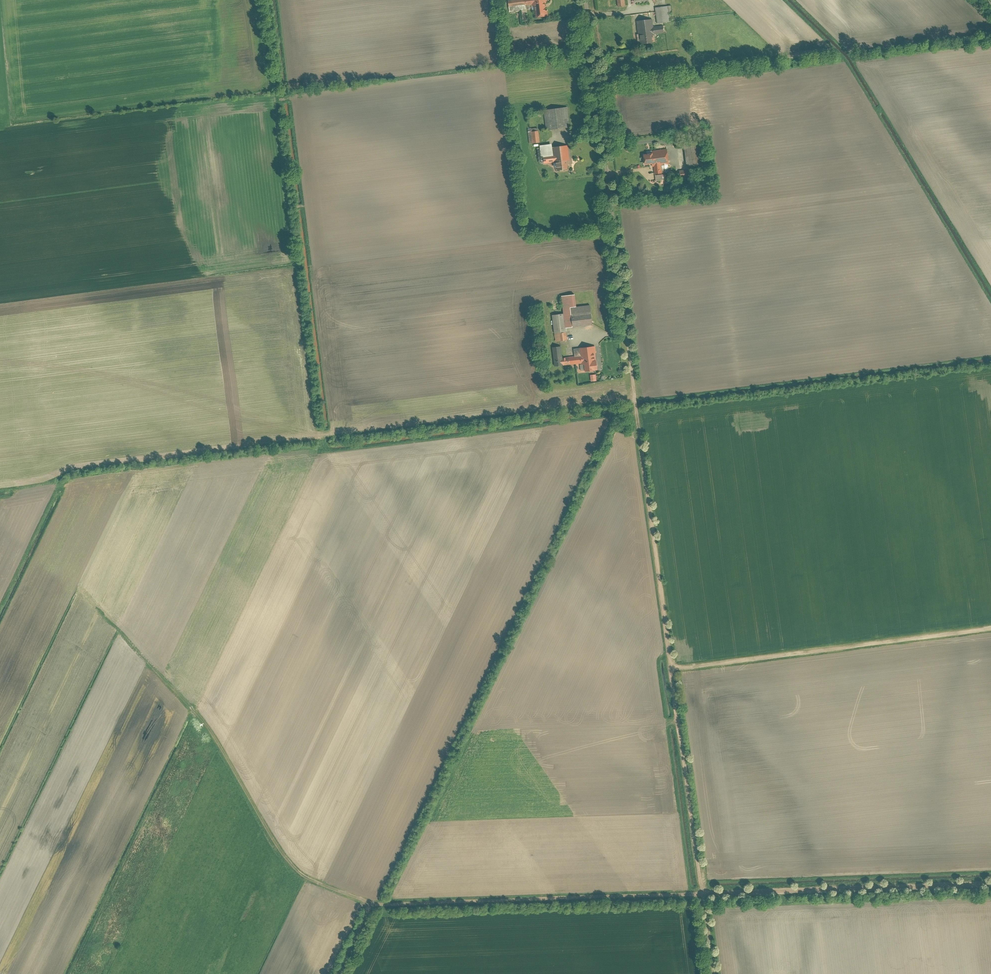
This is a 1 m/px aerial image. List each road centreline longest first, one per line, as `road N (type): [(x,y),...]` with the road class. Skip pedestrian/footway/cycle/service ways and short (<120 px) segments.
road 1 (track): [(258,805),(287,863),(372,905),(990,884)]
road 2 (track): [(636,400),(714,973)]
road 3 (residential): [(586,0),(636,400)]
road 4 (track): [(672,669),(990,627)]

